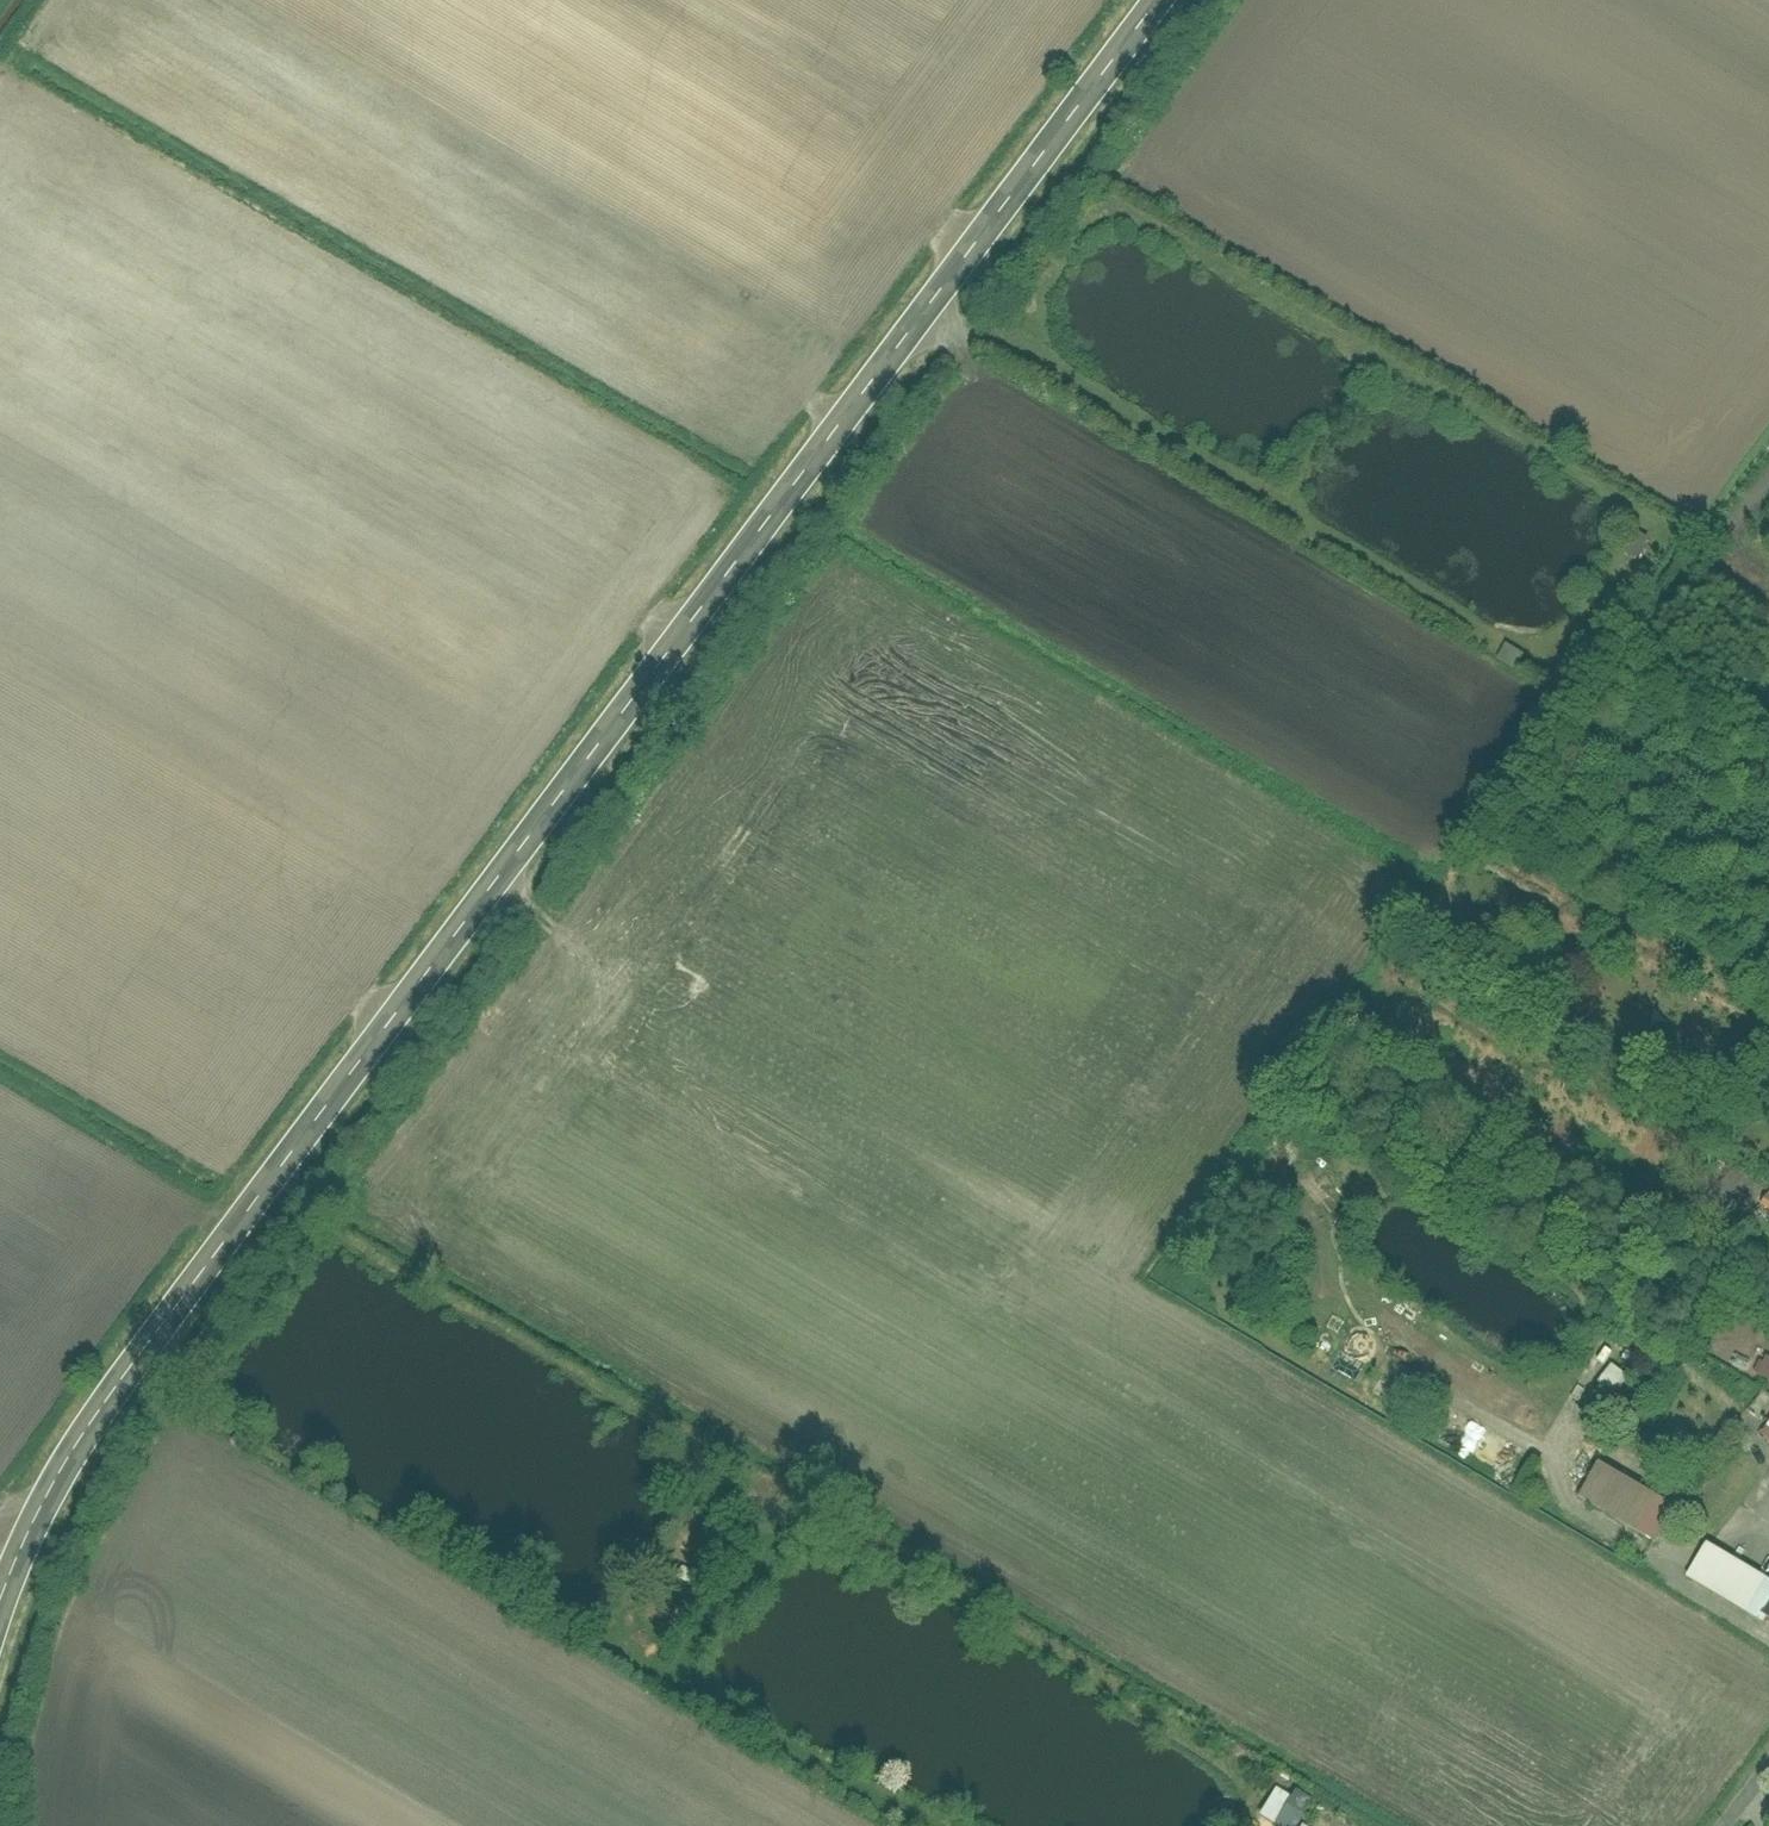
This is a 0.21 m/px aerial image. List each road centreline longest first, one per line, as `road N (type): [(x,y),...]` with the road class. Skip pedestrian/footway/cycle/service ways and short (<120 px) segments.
road 1 (secondary): [(0,1608),(49,1496),(93,1420),(1161,0)]

